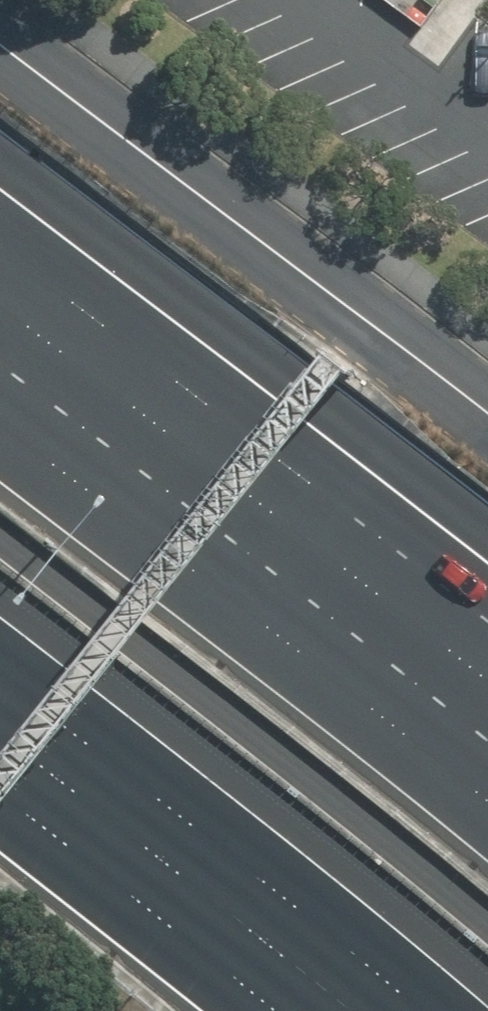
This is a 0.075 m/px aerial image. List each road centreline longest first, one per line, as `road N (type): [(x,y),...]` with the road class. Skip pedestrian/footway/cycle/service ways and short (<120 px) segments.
road 1 (residential): [(0,28),(487,411)]
road 2 (motorway): [(0,360),(487,740)]
road 3 (motorway): [(419,1010),(0,677)]

